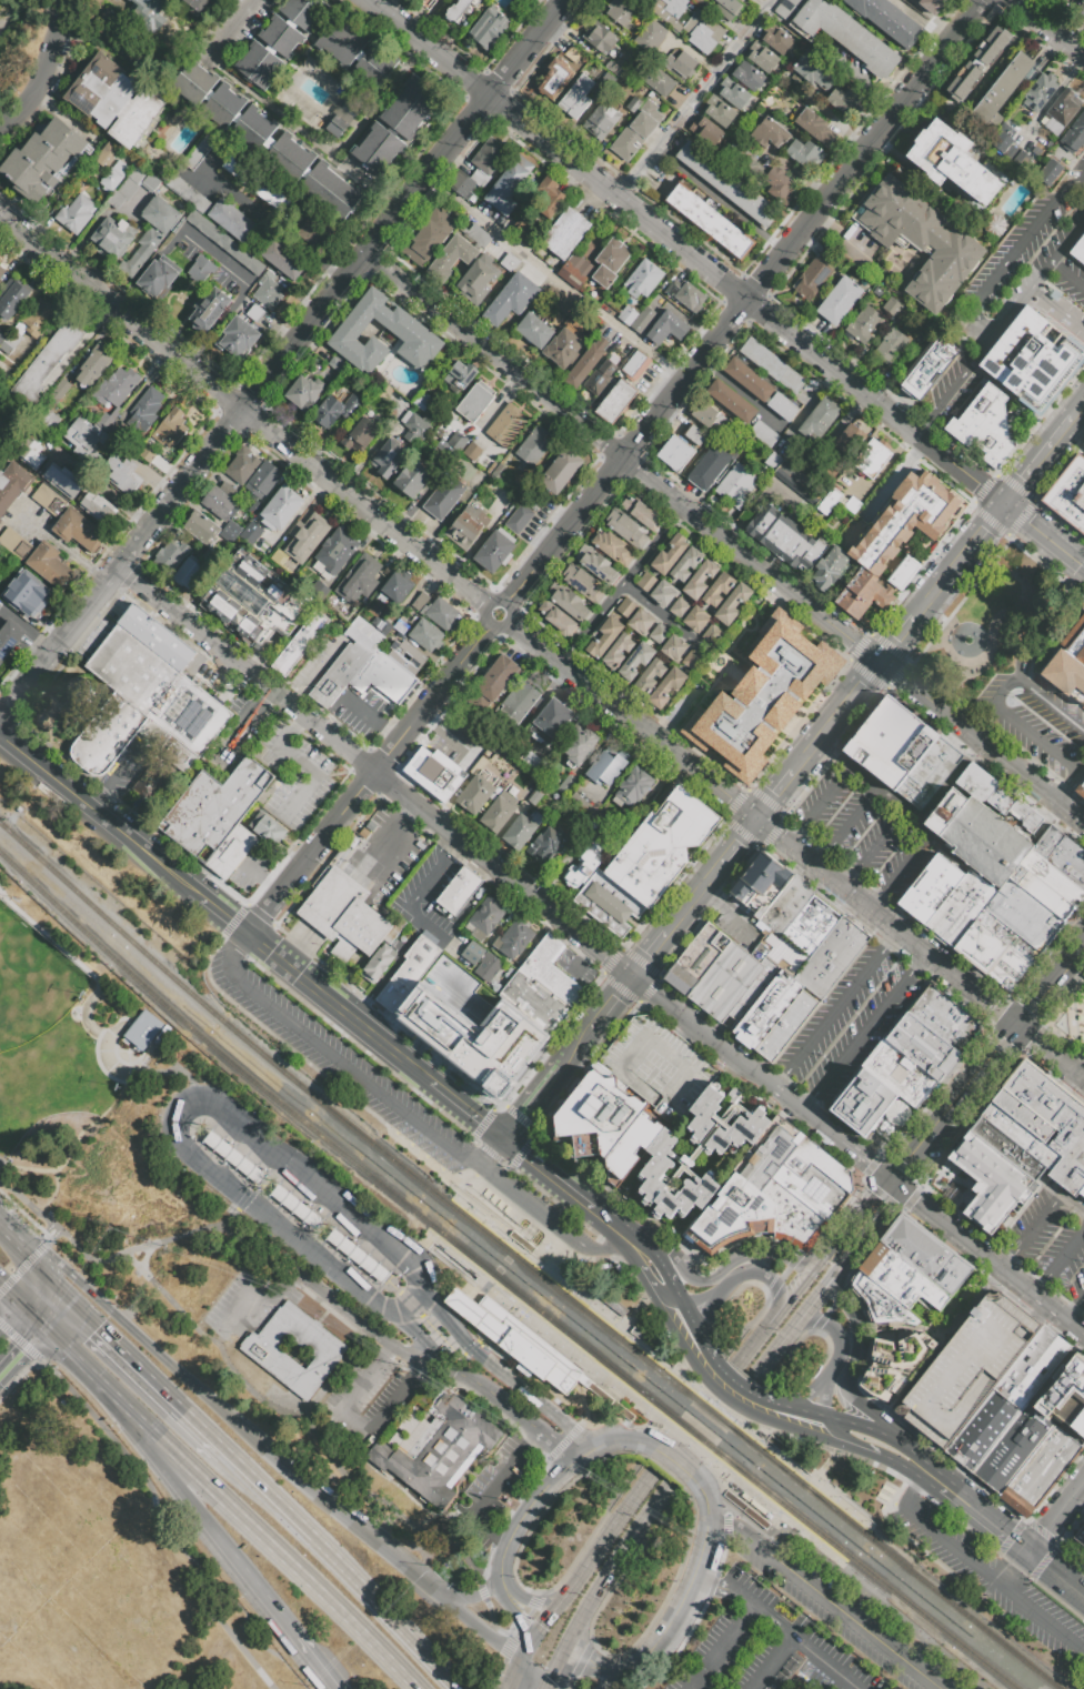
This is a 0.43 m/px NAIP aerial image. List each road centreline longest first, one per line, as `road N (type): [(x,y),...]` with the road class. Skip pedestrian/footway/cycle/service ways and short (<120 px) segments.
road 1 (residential): [(117,567),(568,0)]
road 2 (residential): [(117,567),(633,974)]
road 3 (residential): [(0,220),(488,604)]
road 4 (residential): [(623,459),(984,0)]
road 5 (primary): [(444,1597),(59,1265),(33,1254)]
road 6 (residential): [(365,0),(747,302)]
road 7 (primary): [(160,1441),(417,1688)]
road 8 (residential): [(623,459),(882,664)]
road 9 (residential): [(747,302),(1003,510)]
road 10 (residential): [(759,821),(1017,1026)]
road 11 (residential): [(367,255),(623,459)]
road 12 (residential): [(506,621),(759,821)]
road 13 (tertiary): [(633,974),(837,1138)]
road 14 (residential): [(882,664),(1083,824)]
road 15 (secondary): [(661,1314),(696,1370),(727,1399),(833,1441)]
road 16 (primary): [(222,1452),(64,1303)]
road 17 (primary): [(457,1688),(310,1537)]
road 18 (residential): [(248,936),(374,770)]
road 19 (tertiary): [(1017,1026),(893,1185)]
road 20 (secondary): [(563,1649),(668,1482)]
road 21 (secondary): [(248,936),(402,1058)]
road 22 (secondary): [(895,1439),(846,1391),(856,1336),(835,1275)]
road 23 (residential): [(374,770),(490,624)]
road 24 (residential): [(505,603),(623,459)]
road 25 (secondary): [(687,1591),(705,1534),(702,1490),(676,1462),(640,1441)]
road 26 (secondary): [(820,1264),(752,1250),(695,1280),(670,1251)]
road 27 (residential): [(425,1351),(397,1347),(283,1261)]
road 28 (secondary): [(796,1323),(880,1218),(893,1185)]
road 29 (primary): [(41,1328),(160,1441)]
road 30 (secondary): [(0,737),(121,832)]
road 31 (secondary): [(654,1471),(563,1595)]
road 32 (residential): [(0,134),(36,95),(69,0)]
road 33 (primary): [(160,1441),(177,1488),(233,1555)]
road 34 (secondary): [(402,1058),(503,1138)]
road 35 (secondary): [(576,1460),(525,1509),(500,1561)]
road 36 (primary): [(310,1537),(222,1452)]

